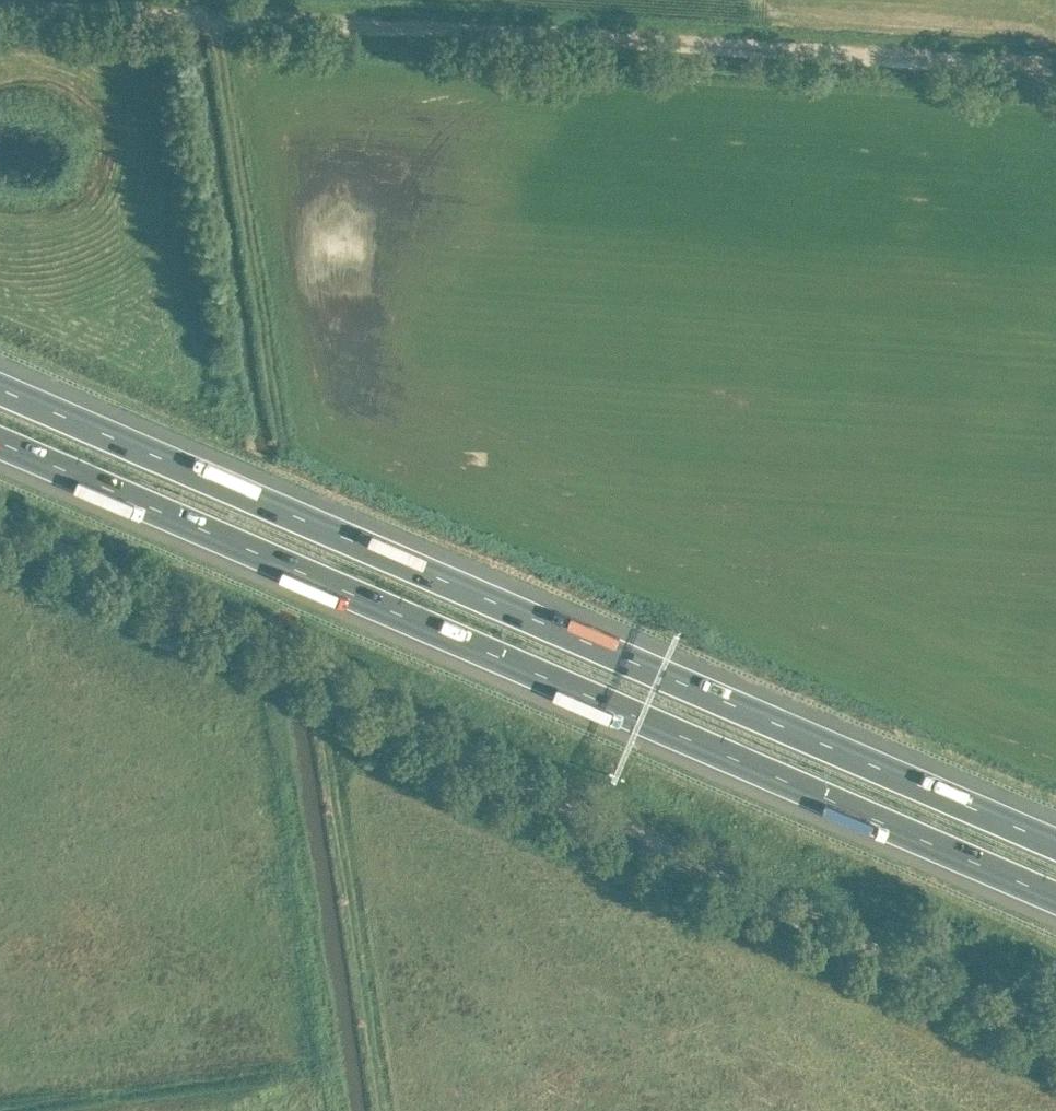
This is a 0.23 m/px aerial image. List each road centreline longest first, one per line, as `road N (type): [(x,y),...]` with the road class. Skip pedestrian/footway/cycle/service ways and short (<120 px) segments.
road 1 (track): [(0,519),(322,666),(391,737),(1055,1043)]
road 2 (motorway): [(0,436),(1055,892)]
road 3 (motorway): [(1055,826),(0,371)]
road 4 (track): [(1055,75),(224,22)]
road 5 (track): [(224,22),(0,7)]

